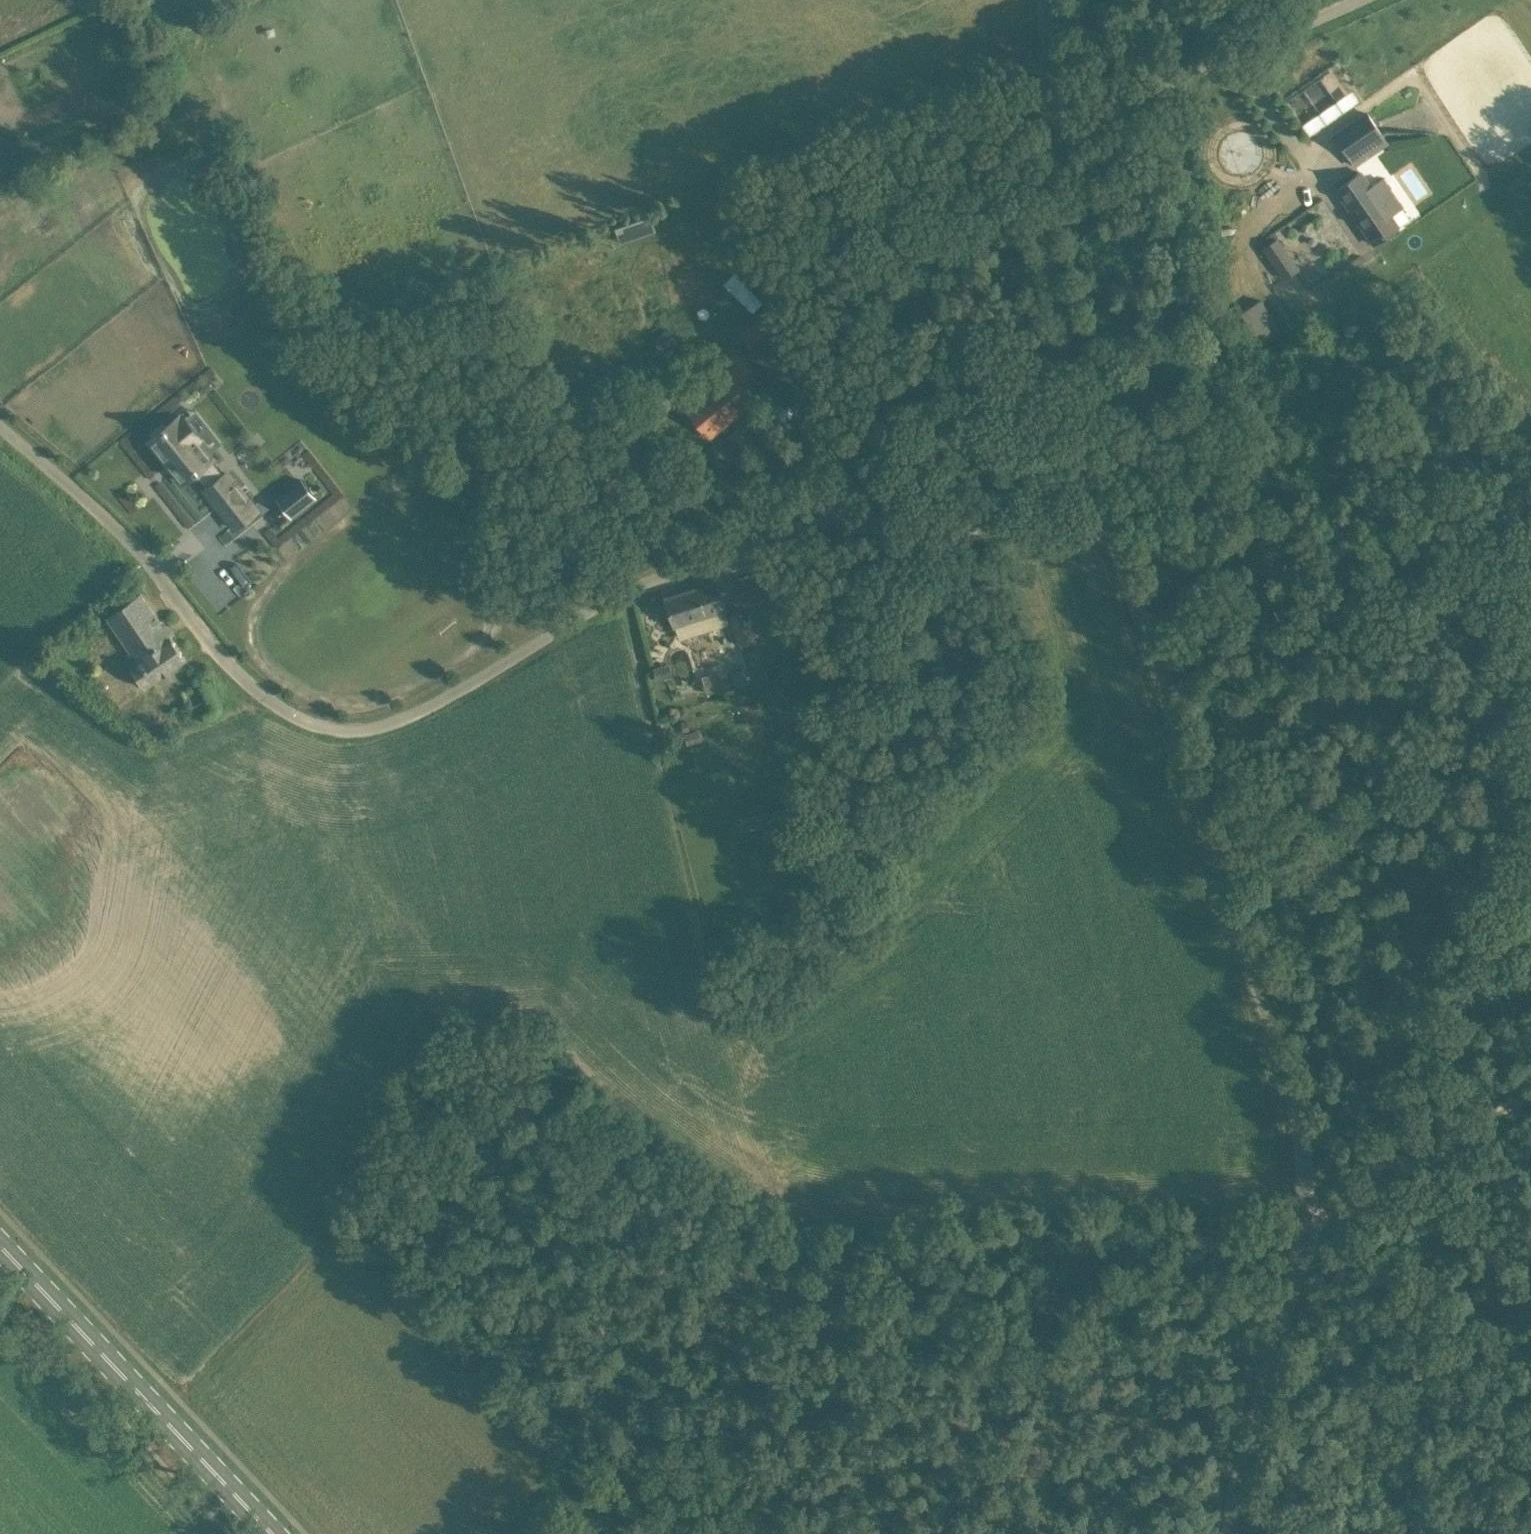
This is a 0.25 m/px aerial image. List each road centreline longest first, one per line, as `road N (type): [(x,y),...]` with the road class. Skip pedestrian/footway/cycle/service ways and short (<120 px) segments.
road 1 (unclassified): [(1106,517),(968,533),(767,516),(449,700),(358,730),(325,727),(261,690),(111,518),(0,423)]
road 2 (unclassified): [(1225,1533),(1290,1299),(1311,1184),(1106,517)]
road 3 (unclassified): [(1530,456),(1106,517)]
road 4 (primary): [(277,1533),(0,1242)]
road 5 (unclassified): [(1106,517),(1051,291),(1046,126)]
road 6 (unclassified): [(1046,126),(1342,0)]
road 7 (track): [(1309,1216),(1530,1076)]
road 8 (unclassified): [(0,188),(194,95)]
road 9 (unclassified): [(1046,126),(1046,0)]

